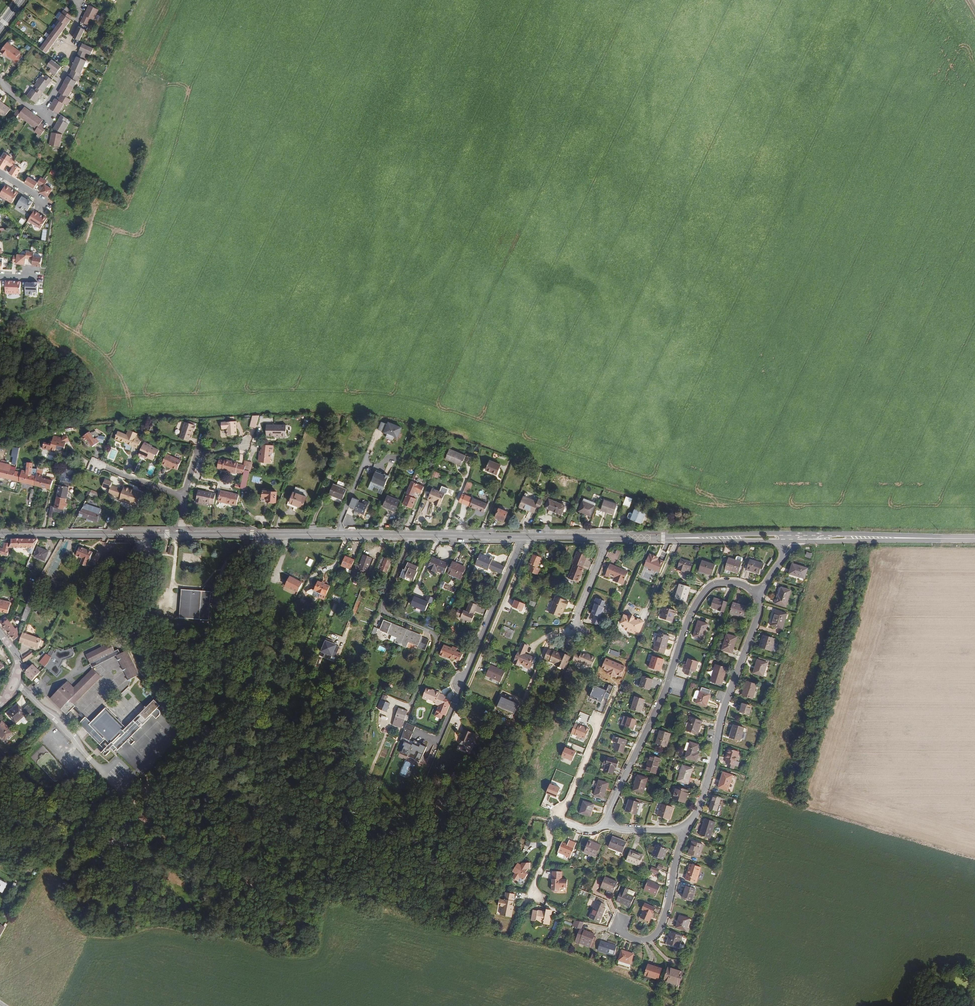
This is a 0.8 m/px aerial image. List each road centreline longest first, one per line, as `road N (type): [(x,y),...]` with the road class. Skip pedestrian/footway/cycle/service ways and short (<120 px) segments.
road 1 (secondary): [(606,537),(182,535)]
road 2 (residential): [(609,823),(697,602),(719,582),(759,592)]
road 3 (residential): [(686,831),(701,804),(759,592)]
road 4 (residential): [(0,80),(41,114),(74,53),(63,48),(82,4)]
road 5 (secondary): [(832,534),(650,538)]
road 6 (secondary): [(182,535),(0,534)]
road 7 (secondary): [(793,541),(955,539)]
road 8 (residential): [(620,923),(637,940),(657,932),(686,831)]
road 9 (secondary): [(650,538),(793,541)]
road 10 (residential): [(531,896),(557,821),(585,830),(609,823)]
road 11 (secondary): [(955,539),(832,534)]

